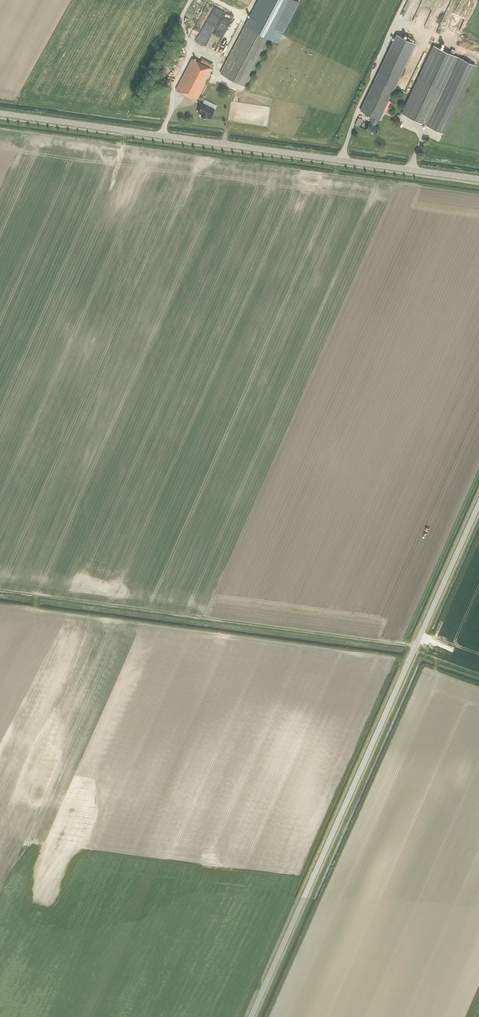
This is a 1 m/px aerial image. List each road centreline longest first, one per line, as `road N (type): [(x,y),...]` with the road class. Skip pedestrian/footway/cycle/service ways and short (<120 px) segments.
road 1 (unclassified): [(251,1016),(478,503)]
road 2 (tertiary): [(478,179),(0,113)]

